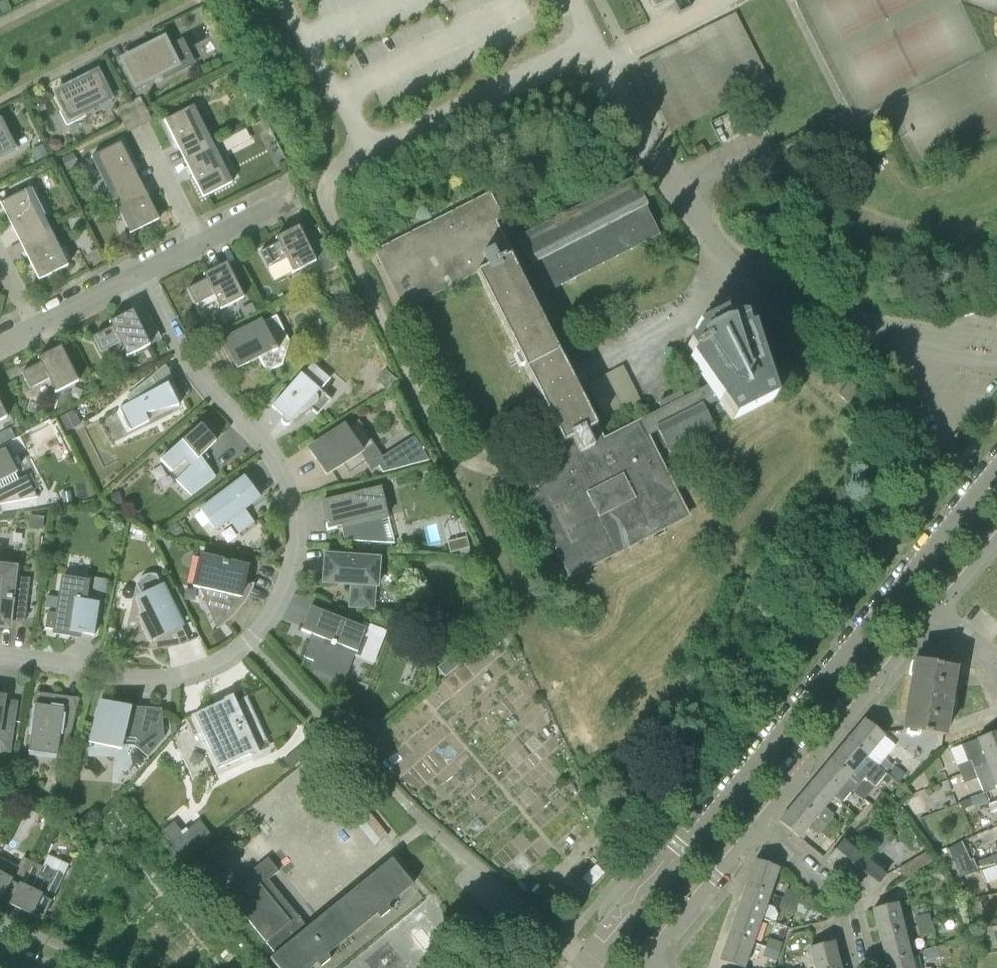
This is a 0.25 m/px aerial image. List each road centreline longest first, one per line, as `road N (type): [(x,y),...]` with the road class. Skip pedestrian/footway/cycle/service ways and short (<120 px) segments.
road 1 (residential): [(0,654),(150,675),(203,667),(252,643),(293,576),(299,517),(284,469),(196,370),(141,273)]
road 2 (residential): [(996,465),(582,967)]
road 3 (residential): [(756,828),(937,614)]
road 4 (residential): [(756,828),(839,901),(861,967)]
road 5 (residential): [(646,961),(756,828)]
road 6 (residential): [(141,273),(288,203)]
road 7 (residential): [(0,343),(141,273)]

